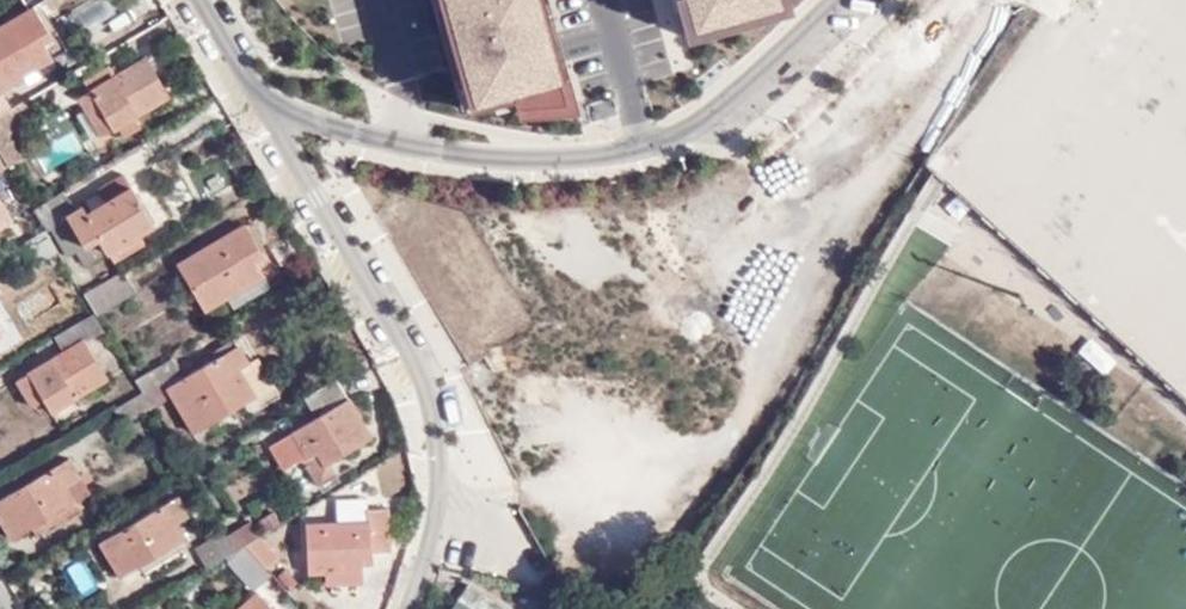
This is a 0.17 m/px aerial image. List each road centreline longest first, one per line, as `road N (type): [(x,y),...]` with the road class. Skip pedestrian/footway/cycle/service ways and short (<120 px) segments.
road 1 (residential): [(266,120),(288,114),(414,145),(521,158),(602,155),(699,127),(832,0)]
road 2 (residential): [(402,608),(419,579),(442,473),(424,371),(266,120)]
road 3 (residential): [(266,120),(191,0)]

